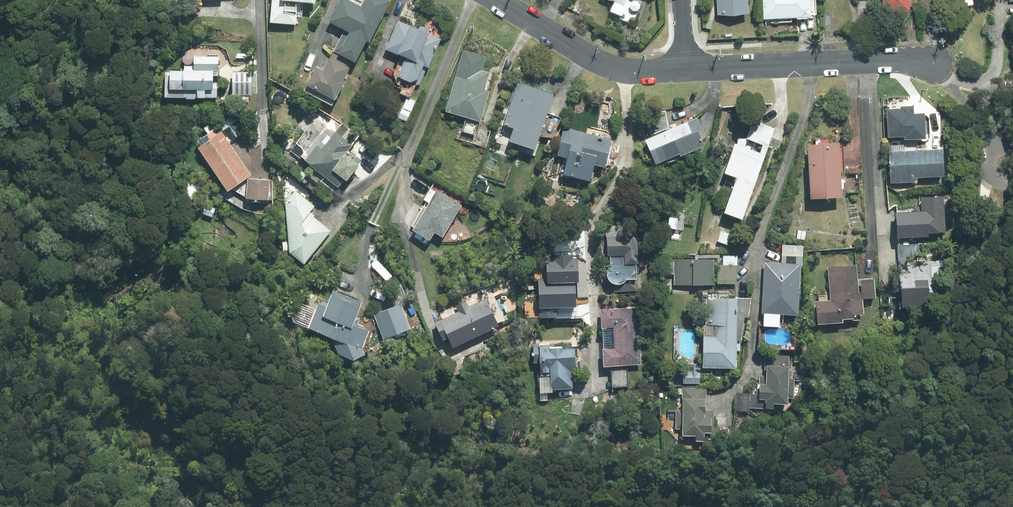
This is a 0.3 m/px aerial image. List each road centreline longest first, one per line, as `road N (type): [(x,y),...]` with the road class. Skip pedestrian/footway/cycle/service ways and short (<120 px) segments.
road 1 (residential): [(936,63),(686,70)]
road 2 (residential): [(686,70),(632,72),(602,63),(493,0)]

